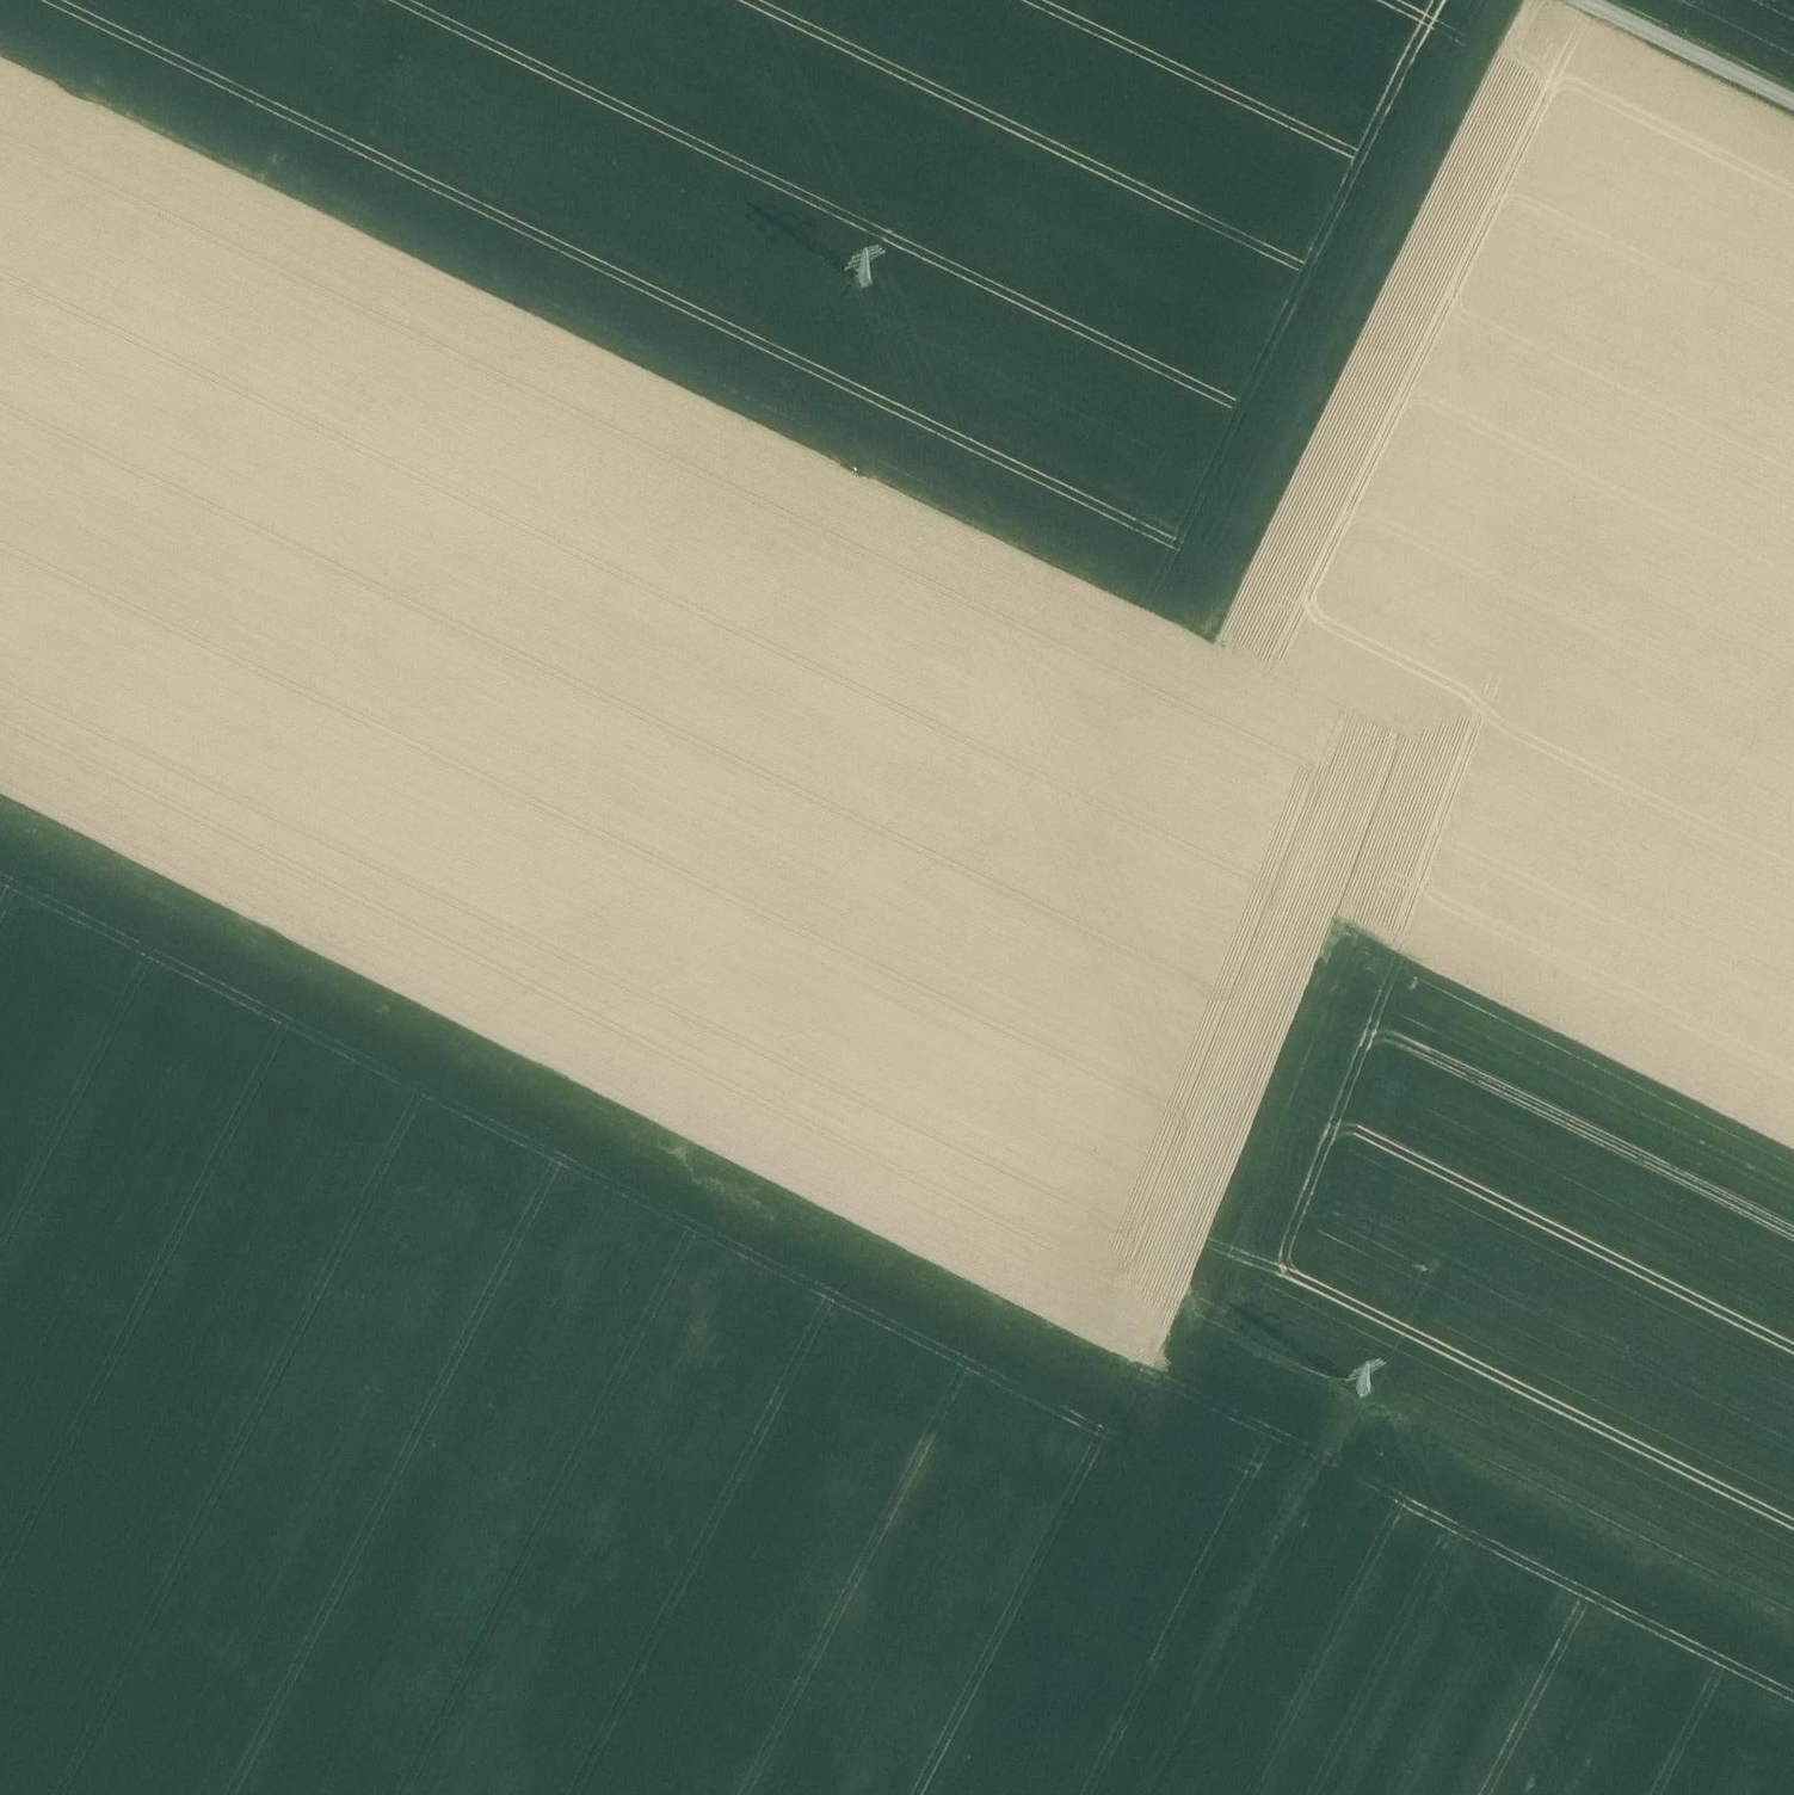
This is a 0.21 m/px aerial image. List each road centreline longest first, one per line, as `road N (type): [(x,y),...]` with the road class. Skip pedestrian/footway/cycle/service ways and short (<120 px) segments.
road 1 (unclassified): [(1793,101),(1588,0)]

